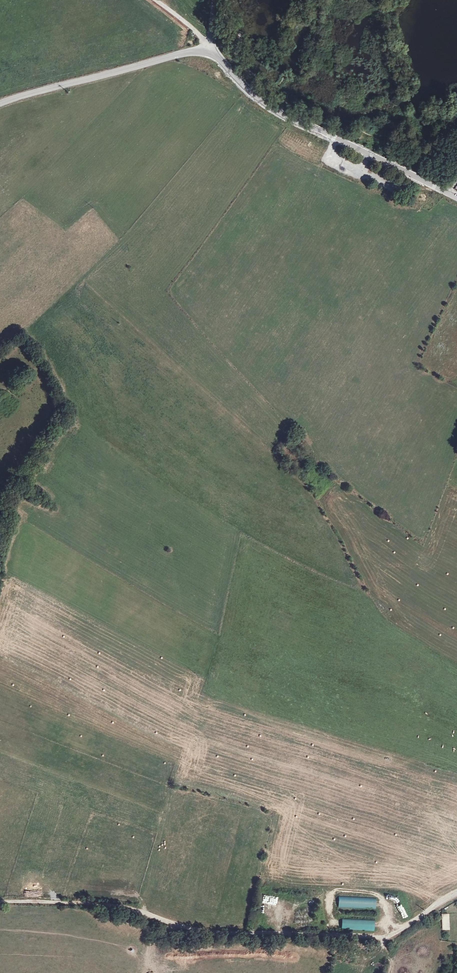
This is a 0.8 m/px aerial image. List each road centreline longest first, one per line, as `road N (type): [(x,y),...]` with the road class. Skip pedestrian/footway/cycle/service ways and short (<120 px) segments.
road 1 (track): [(456,894),(388,938),(370,939),(204,932),(93,904),(0,901)]
road 2 (tertiary): [(456,199),(263,101),(214,56)]
road 3 (tertiary): [(214,56),(187,54),(0,102)]

